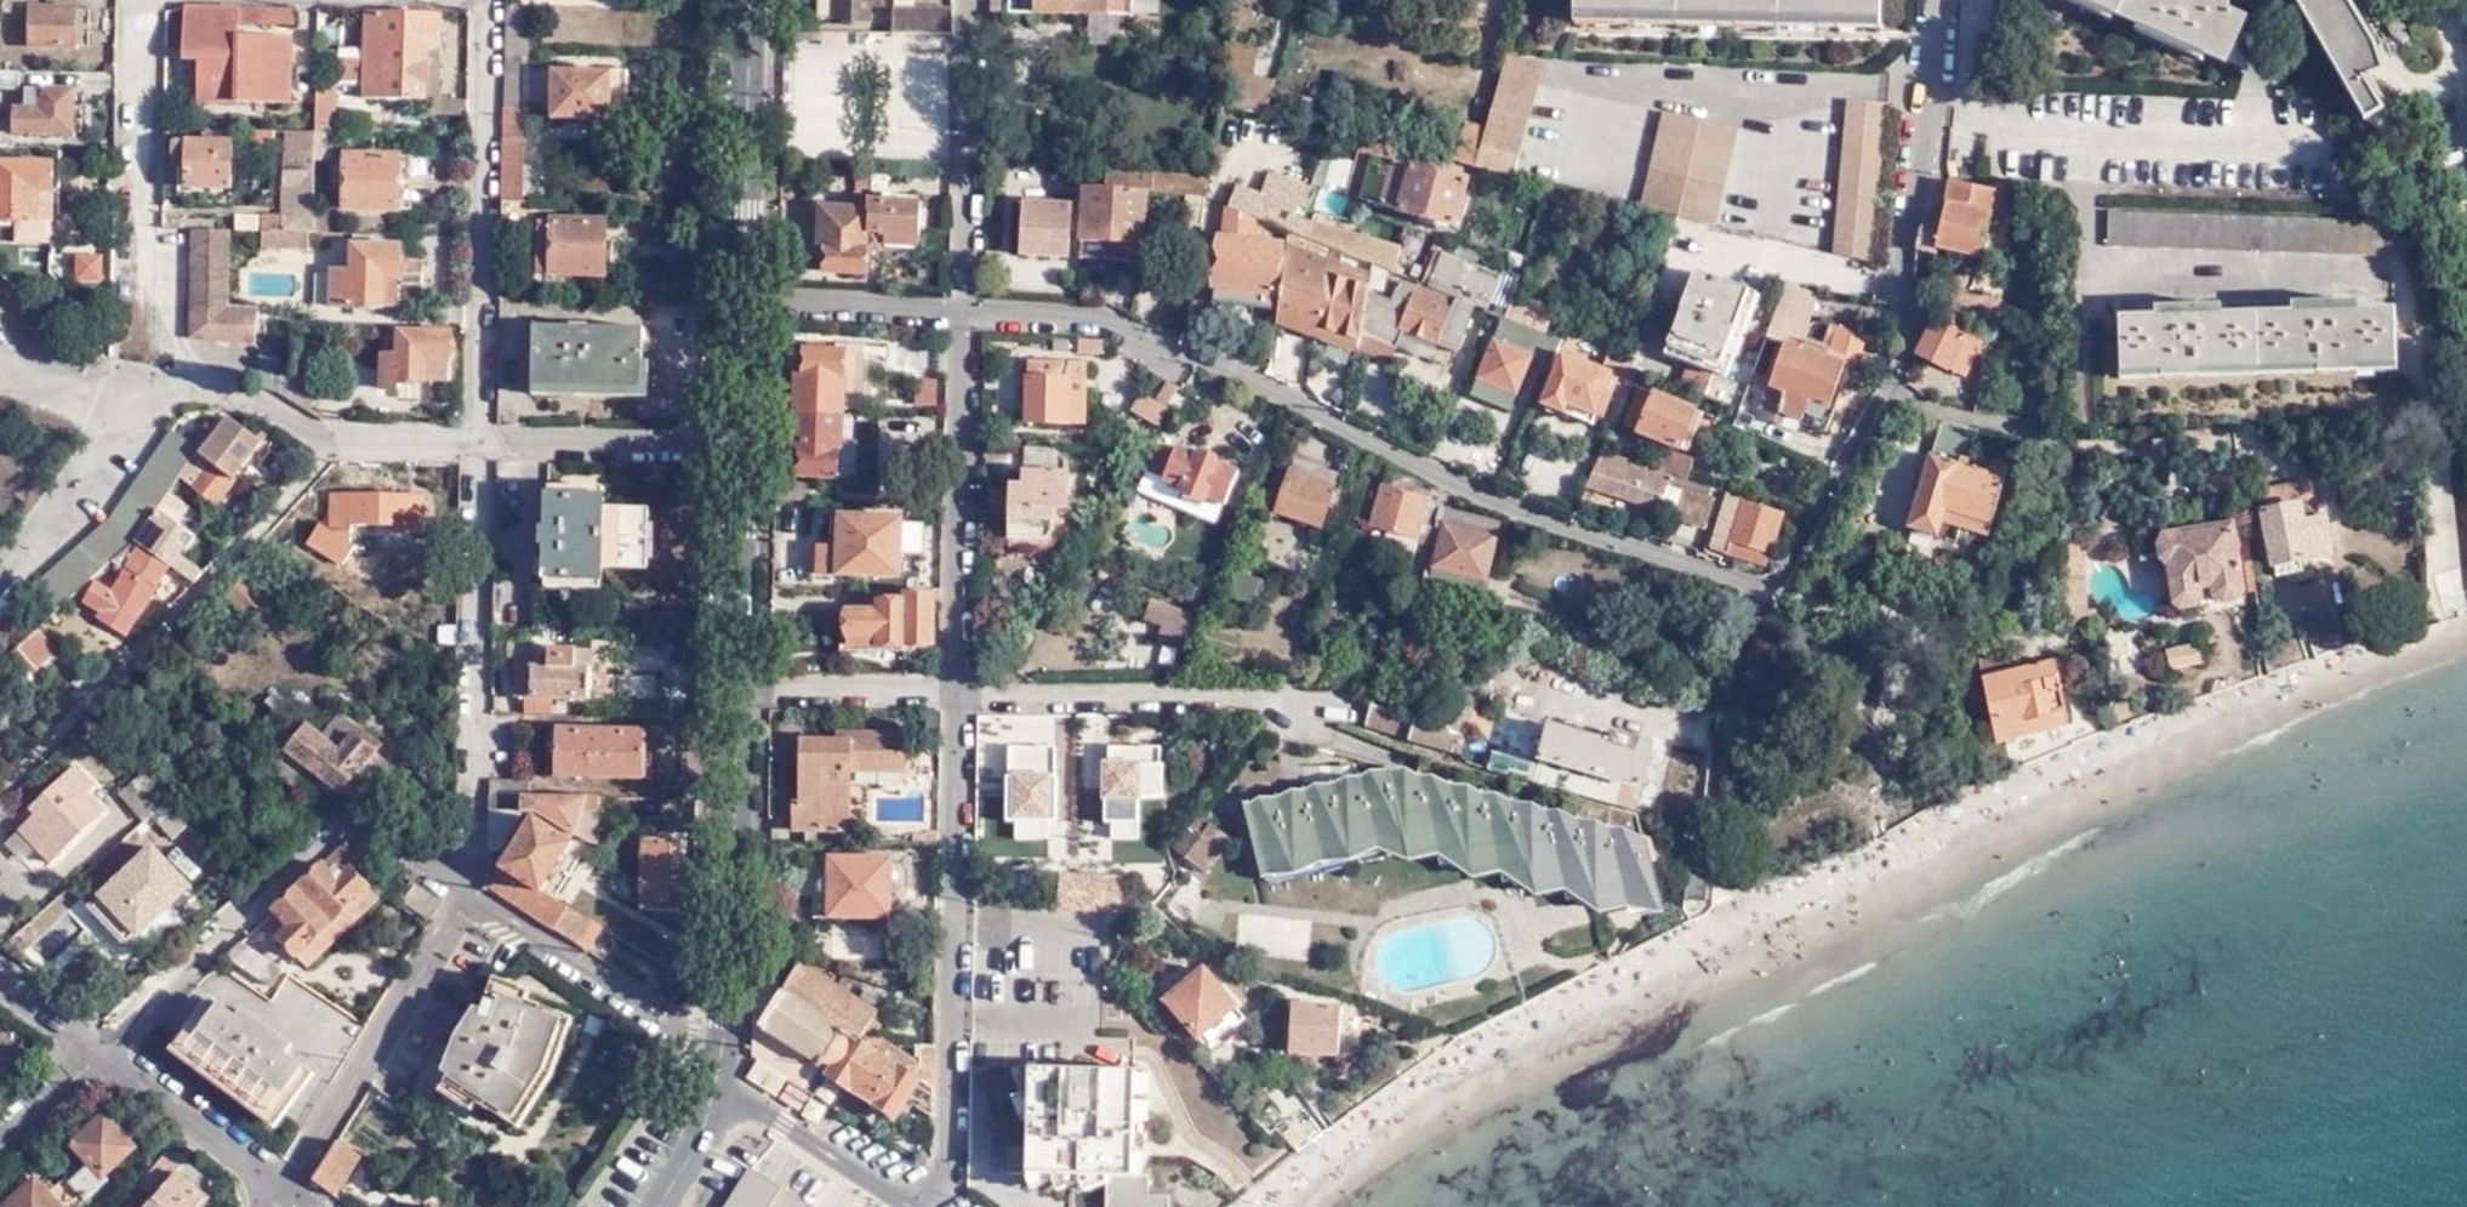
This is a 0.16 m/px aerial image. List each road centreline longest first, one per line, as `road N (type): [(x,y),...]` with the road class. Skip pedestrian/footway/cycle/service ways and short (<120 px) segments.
road 1 (residential): [(1766,598),(1536,519),(1108,316),(964,308)]
road 2 (residential): [(1931,0),(1901,249),(1908,355),(1766,598)]
road 3 (residential): [(956,695),(946,1206)]
road 4 (residential): [(92,1053),(340,819),(466,898)]
road 5 (residential): [(478,445),(466,898)]
road 6 (residential): [(477,0),(478,445)]
road 7 (tertiary): [(723,1080),(730,689)]
road 8 (residential): [(964,308),(956,695)]
road 9 (residential): [(956,695),(1323,704)]
road 10 (residential): [(284,1188),(466,898)]
road 11 (residential): [(144,326),(148,0)]
road 12 (residential): [(466,898),(723,1080)]
road 13 (residential): [(968,0),(964,308)]
road 14 (tertiary): [(739,305),(743,0)]
road 15 (residential): [(478,445),(735,443)]
road 16 (tertiary): [(730,689),(735,443)]
road 17 (residential): [(92,1053),(284,1188)]
road 18 (residential): [(723,1080),(917,1206)]
road 19 (residential): [(1766,598),(1723,725),(1710,817)]
road 20 (residential): [(730,689),(956,695)]
road 21 (residential): [(739,305),(964,308)]
road 22 (residential): [(341,447),(220,388),(150,403)]
road 23 (tertiary): [(647,1206),(723,1080)]
road 24 (tertiary): [(735,443),(739,305)]
road 25 (residential): [(341,447),(478,445)]
road 26 (residential): [(0,1140),(92,1053)]

